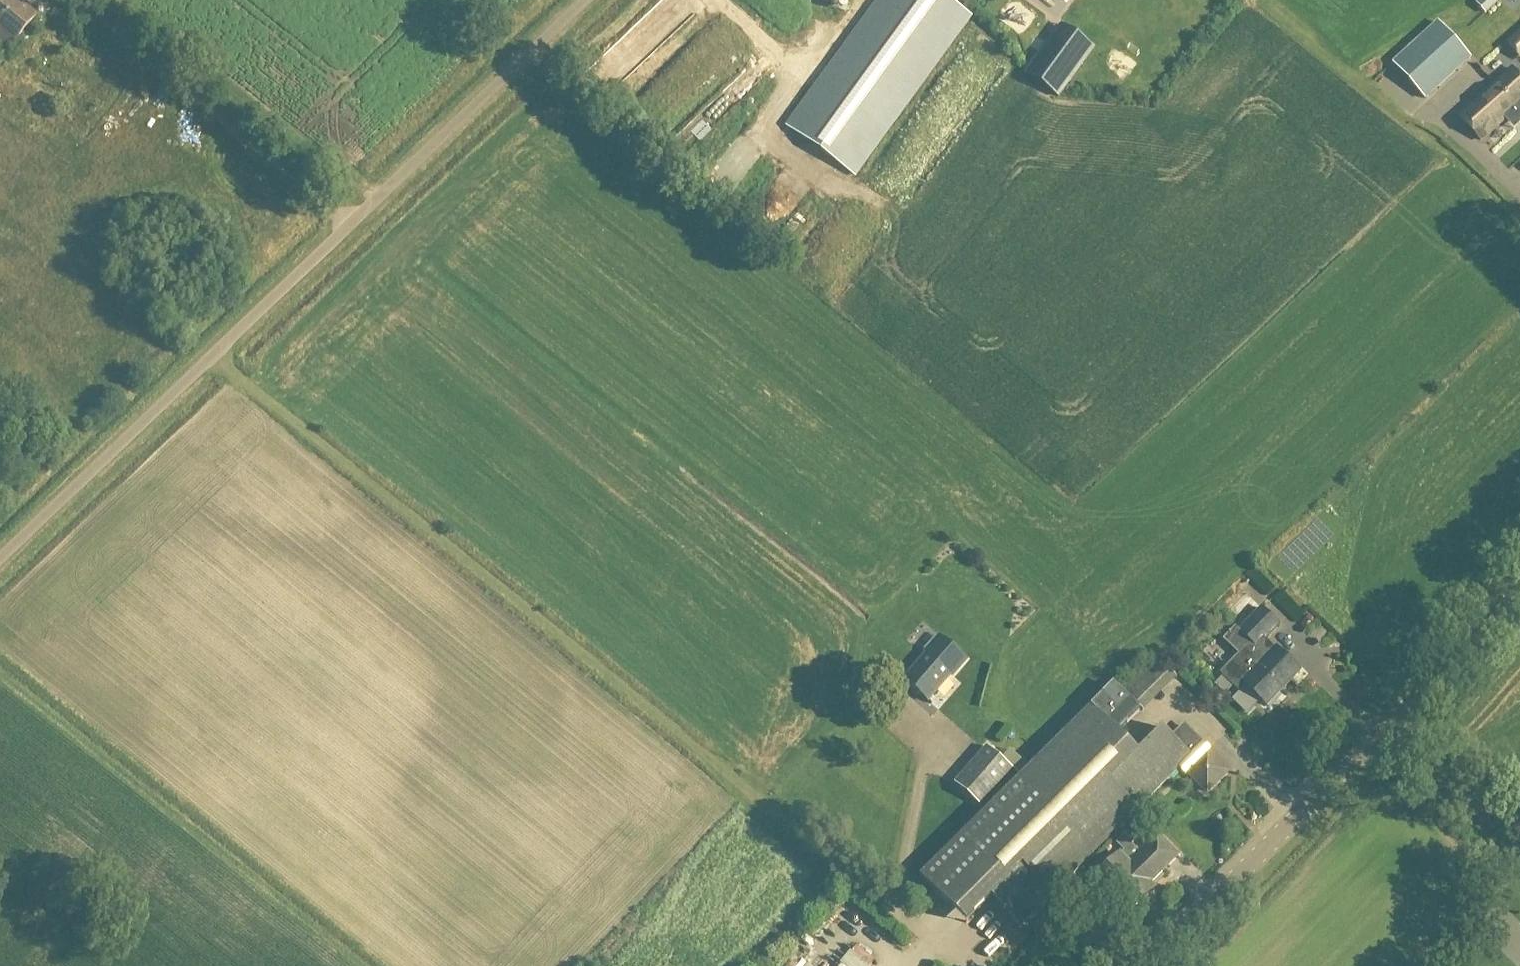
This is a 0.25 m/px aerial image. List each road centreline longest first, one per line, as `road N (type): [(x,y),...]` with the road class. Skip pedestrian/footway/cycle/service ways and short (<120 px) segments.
road 1 (track): [(215,356),(904,922)]
road 2 (unclassified): [(0,557),(591,0)]
road 3 (tertiary): [(1167,965),(1395,736)]
road 4 (tertiary): [(1395,736),(1519,605)]
road 5 (unclassified): [(1395,736),(1460,794),(1519,824)]

